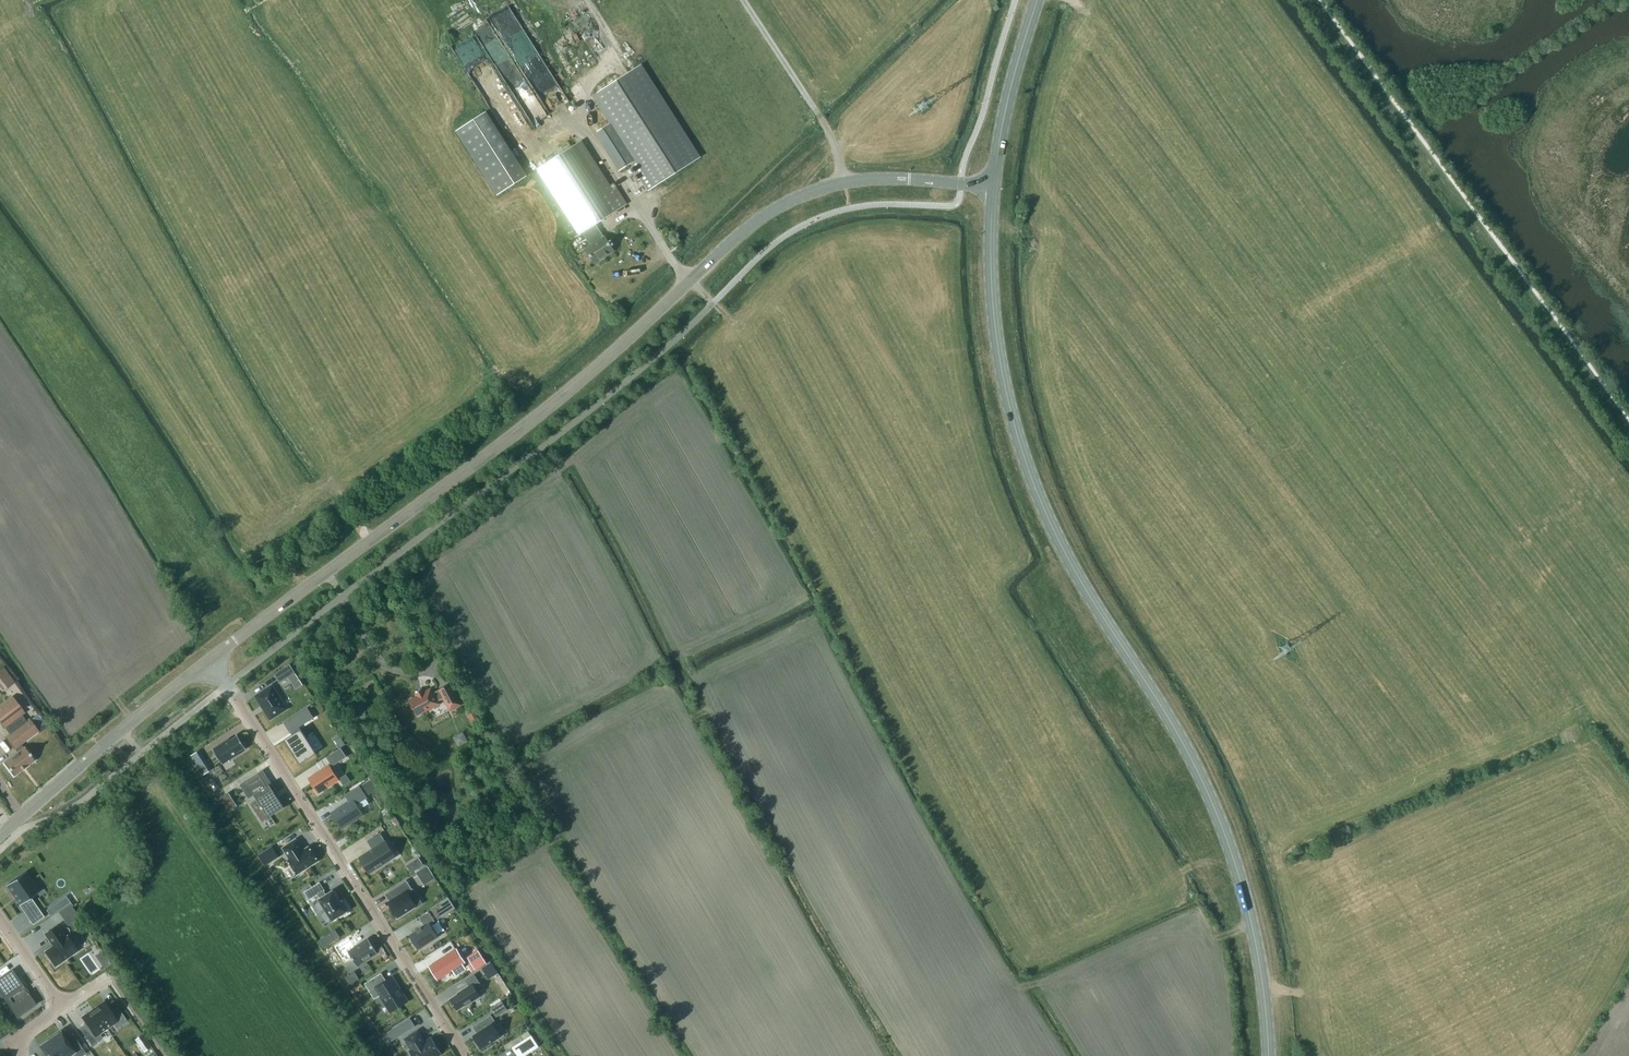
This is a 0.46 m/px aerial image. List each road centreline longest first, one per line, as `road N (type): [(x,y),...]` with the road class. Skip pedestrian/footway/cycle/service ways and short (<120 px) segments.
road 1 (tertiary): [(994,187),(997,325),(1022,444),(1069,559),(1161,702),(1226,832),(1265,990),(1269,1055)]
road 2 (unclassified): [(994,187),(866,179),(802,193),(767,213),(510,438),(236,639)]
road 3 (residential): [(211,659),(466,1055)]
road 4 (unclassified): [(0,833),(211,659)]
road 5 (tertiary): [(1037,0),(1003,121),(994,187)]

